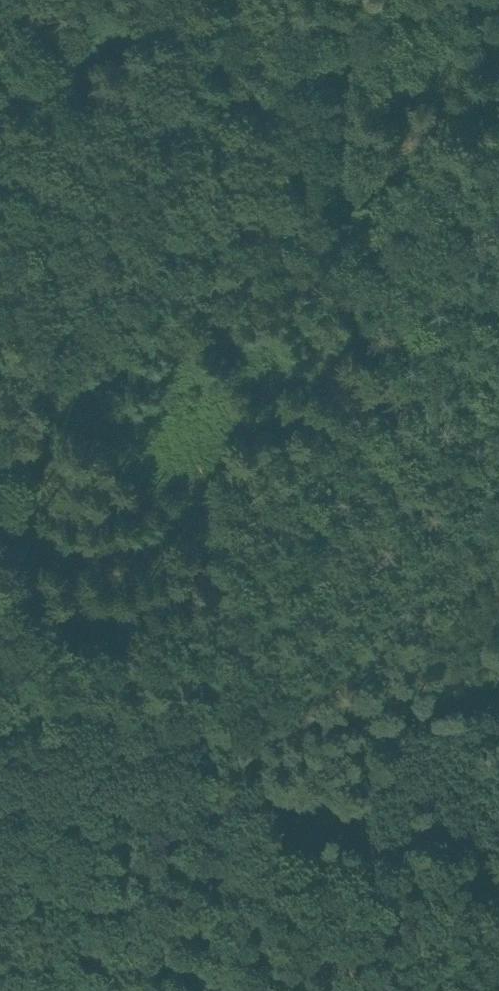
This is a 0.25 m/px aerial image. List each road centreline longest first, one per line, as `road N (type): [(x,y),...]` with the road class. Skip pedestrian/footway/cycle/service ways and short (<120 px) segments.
road 1 (track): [(498,569),(285,699)]
road 2 (track): [(0,87),(162,0)]

